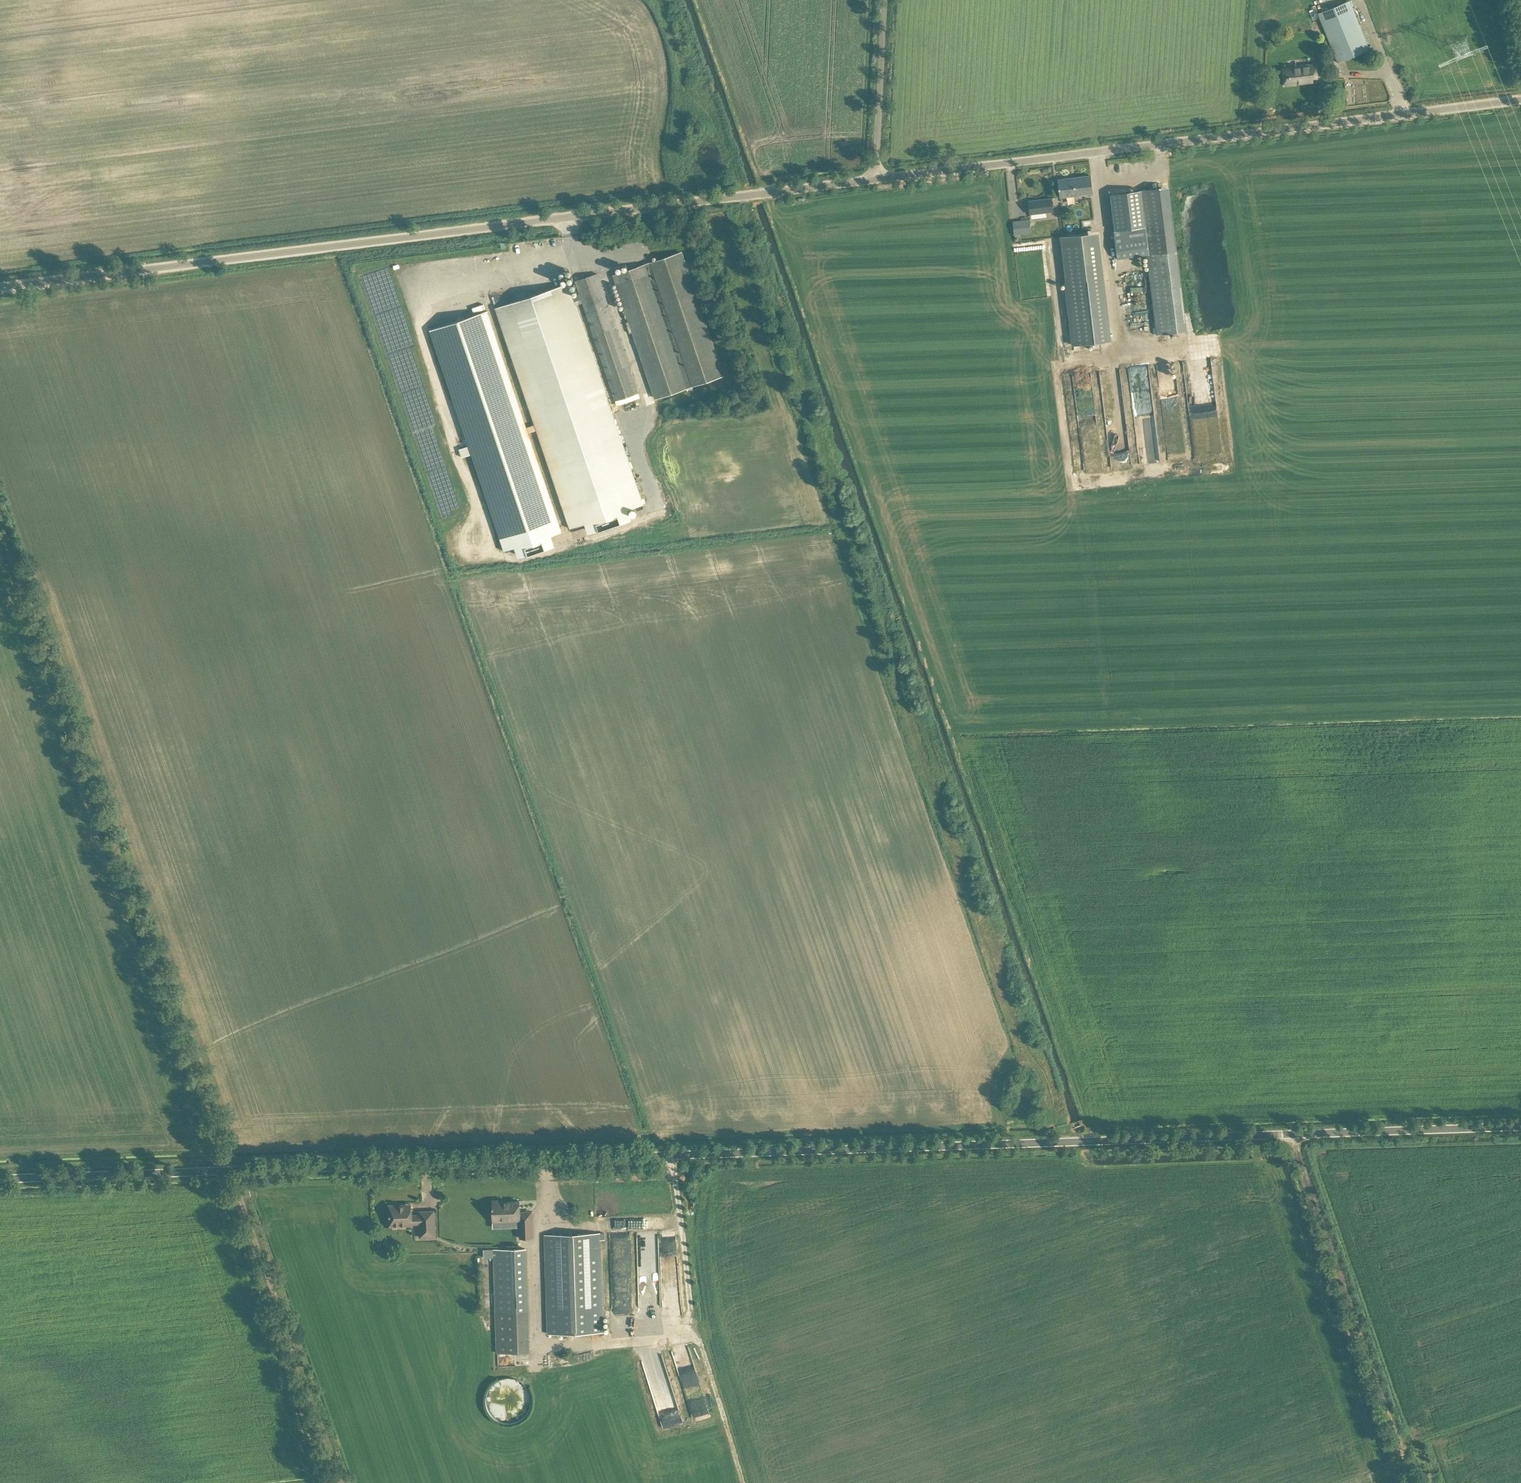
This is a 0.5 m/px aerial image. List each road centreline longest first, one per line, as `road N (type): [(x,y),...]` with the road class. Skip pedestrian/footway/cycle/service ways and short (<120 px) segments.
road 1 (unclassified): [(0,1183),(1520,1130)]
road 2 (unclassified): [(0,286),(886,178)]
road 3 (unclassified): [(886,178),(1520,104)]
road 4 (track): [(1286,1137),(1304,1168),(1410,1482)]
road 5 (unclassified): [(886,178),(893,0)]

